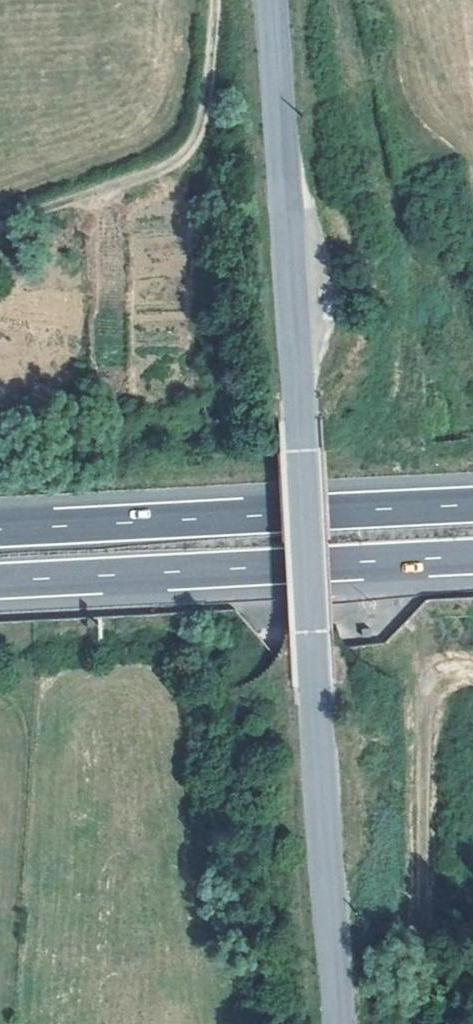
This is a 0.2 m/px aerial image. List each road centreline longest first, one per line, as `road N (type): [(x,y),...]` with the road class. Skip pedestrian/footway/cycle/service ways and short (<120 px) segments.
road 1 (secondary): [(337,1023),(269,0)]
road 2 (motorway): [(0,588),(472,563)]
road 3 (motorway): [(472,510),(0,535)]
road 4 (track): [(418,1023),(424,669)]
road 5 (track): [(214,0),(207,87),(180,154),(0,224)]

